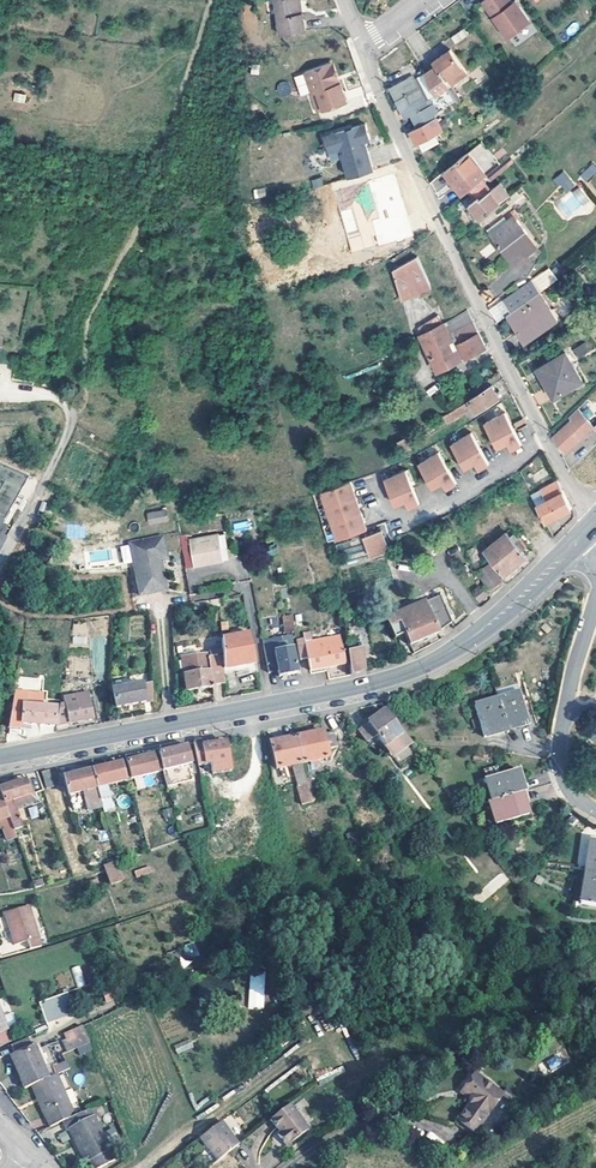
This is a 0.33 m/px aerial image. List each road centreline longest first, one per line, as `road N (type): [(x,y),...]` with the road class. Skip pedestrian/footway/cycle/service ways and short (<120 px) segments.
road 1 (secondary): [(0,757),(410,671),(497,619),(575,545)]
road 2 (residential): [(364,42),(376,84),(487,324),(560,471),(595,515)]
road 3 (residential): [(595,598),(560,752),(565,785),(595,813)]
road 4 (residential): [(0,563),(72,425),(71,411),(54,396)]

